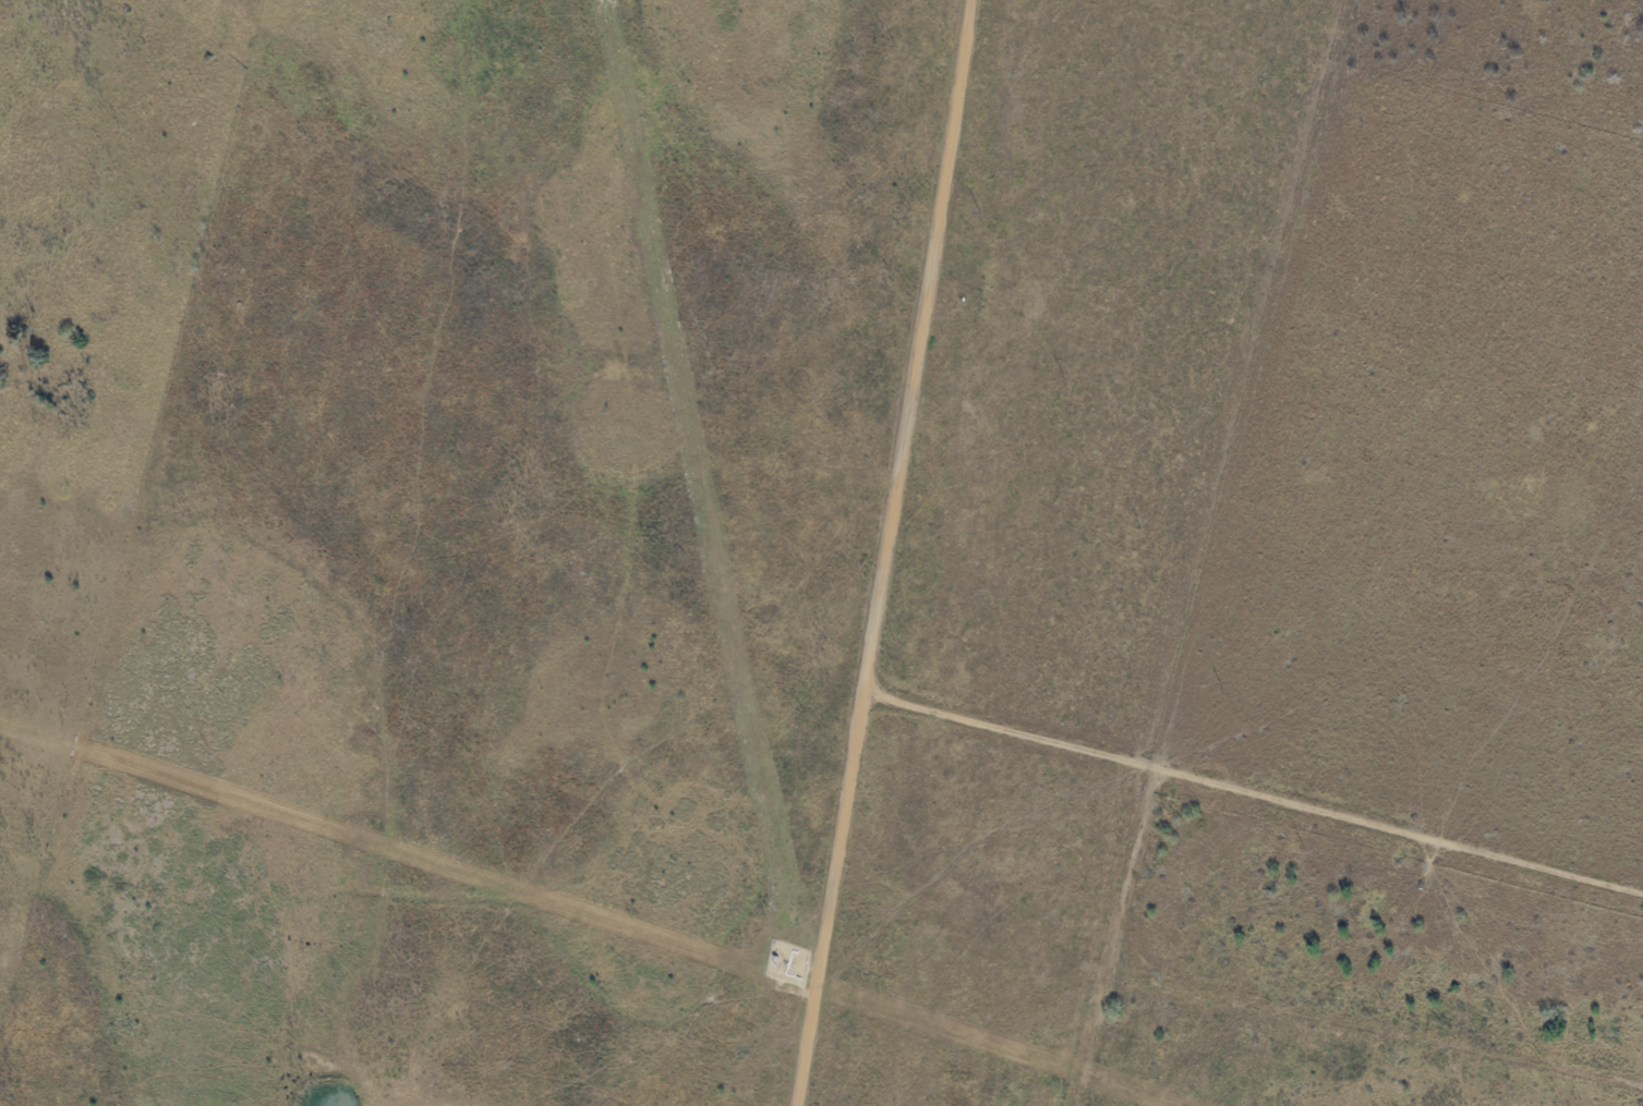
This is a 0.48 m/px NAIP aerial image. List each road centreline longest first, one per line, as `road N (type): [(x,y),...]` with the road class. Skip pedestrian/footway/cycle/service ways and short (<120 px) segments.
road 1 (track): [(795,1105),(974,0)]

